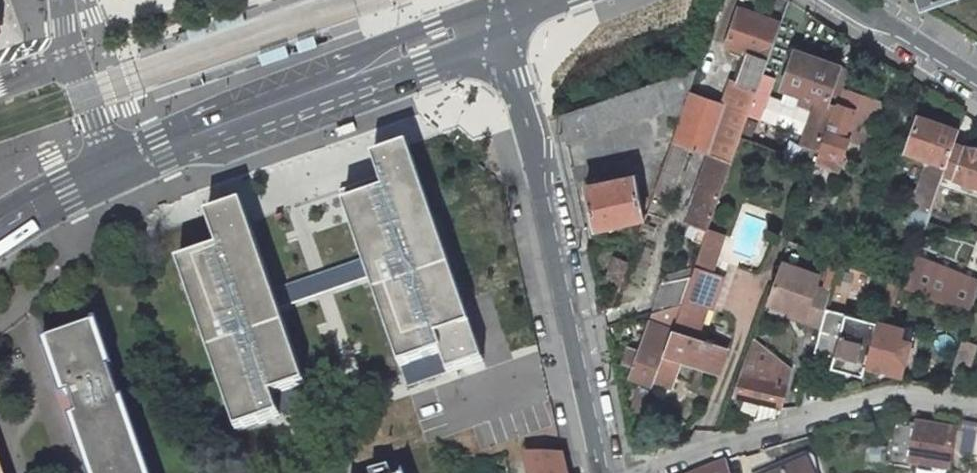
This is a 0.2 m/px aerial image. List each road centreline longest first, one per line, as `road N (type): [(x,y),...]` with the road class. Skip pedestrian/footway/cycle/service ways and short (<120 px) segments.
road 1 (residential): [(496,17),(605,472)]
road 2 (residential): [(636,472),(899,393),(976,405)]
road 3 (tertiary): [(110,164),(355,75)]
road 4 (tertiary): [(496,17),(445,21),(385,41),(355,75)]
road 5 (tertiary): [(355,75),(463,48),(496,17)]
road 6 (residential): [(976,82),(846,0)]
road 7 (tertiary): [(0,223),(110,164)]

